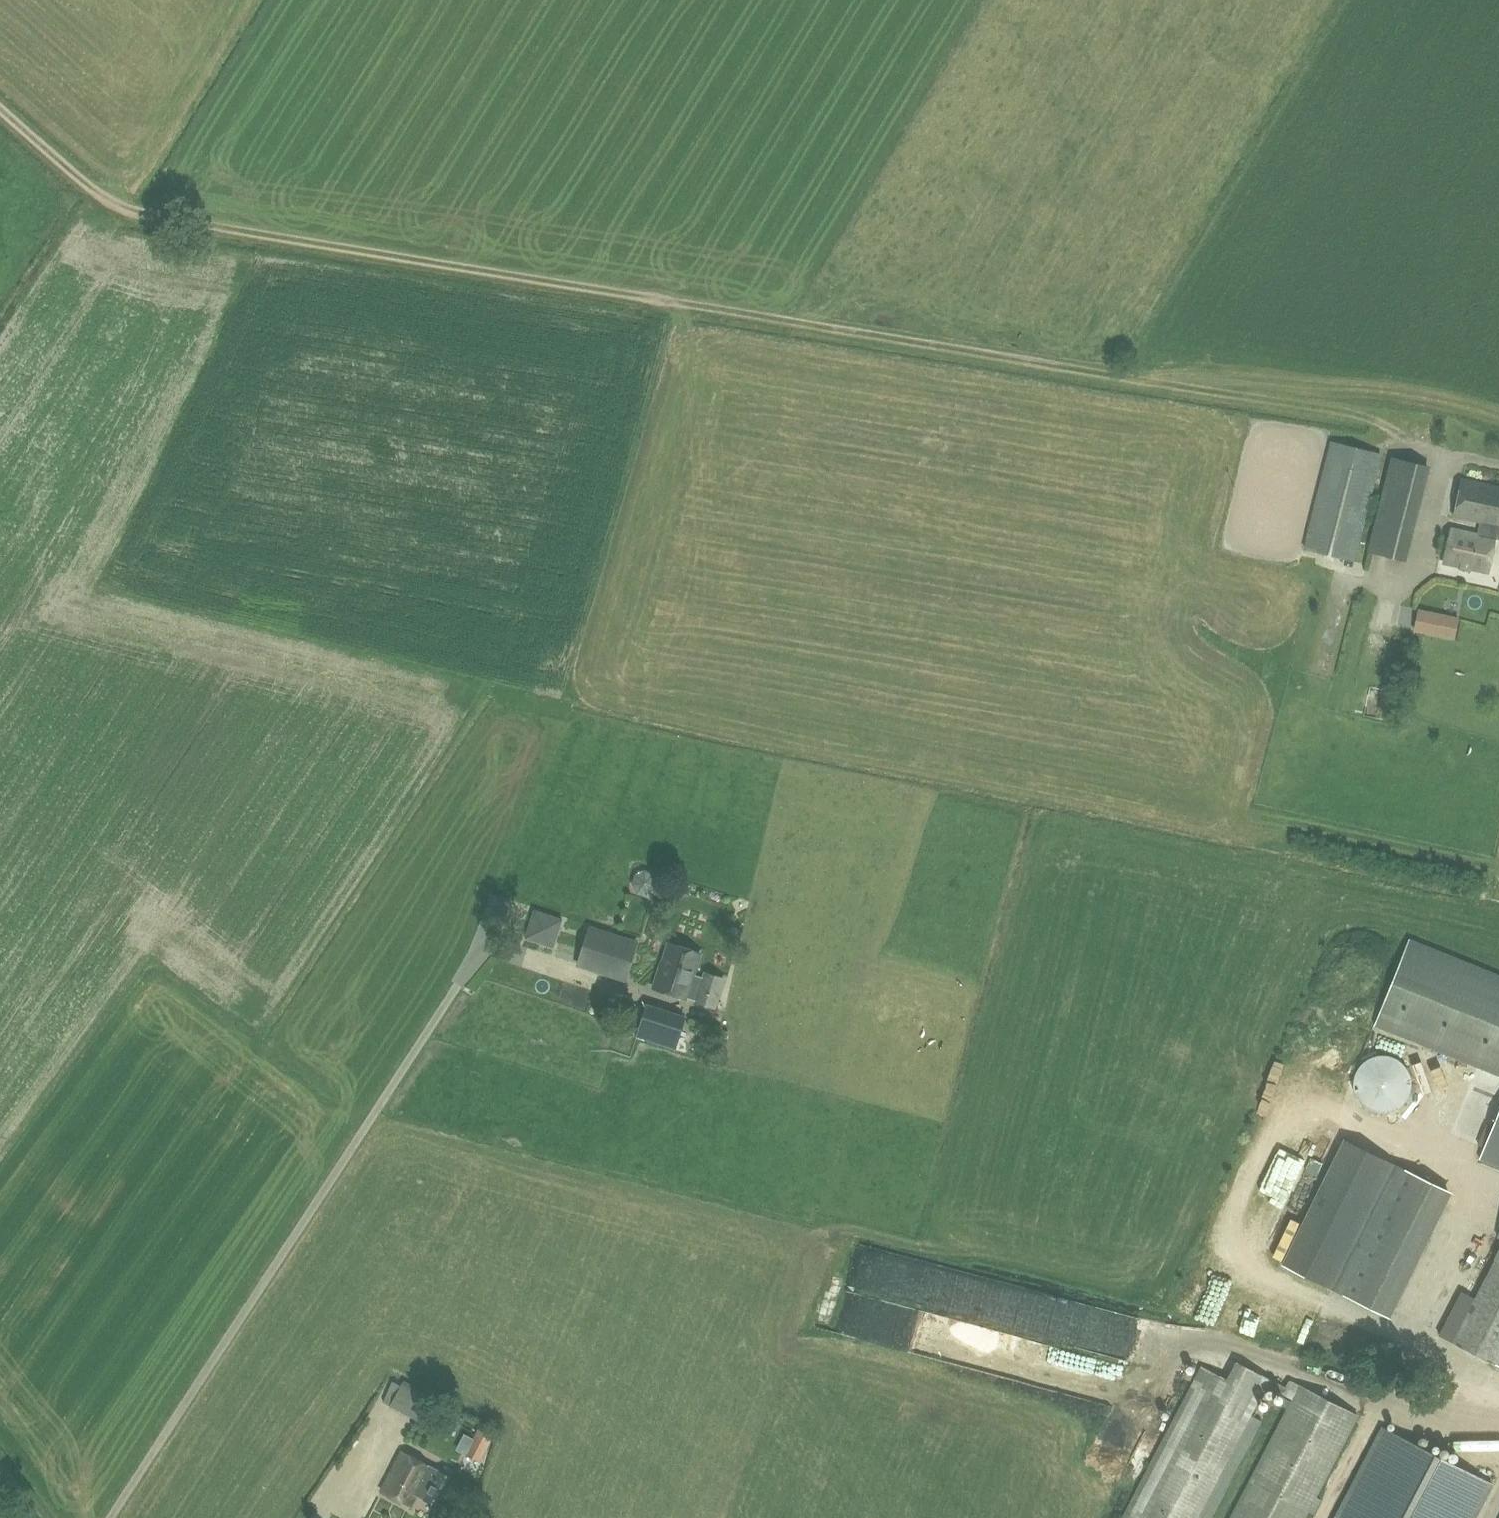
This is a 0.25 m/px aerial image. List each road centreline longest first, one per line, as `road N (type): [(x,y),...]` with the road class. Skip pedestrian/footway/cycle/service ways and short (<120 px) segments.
road 1 (track): [(1411,441),(1354,408),(164,216),(121,204),(80,177),(0,107)]

